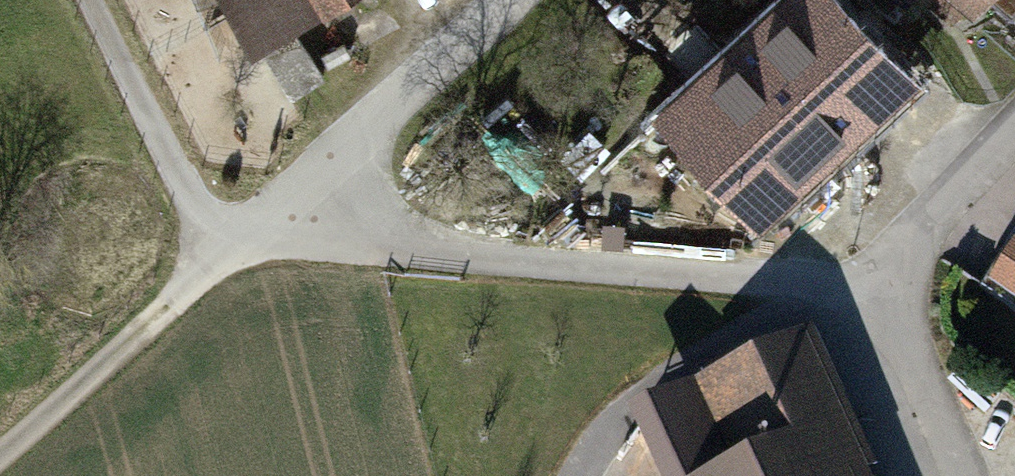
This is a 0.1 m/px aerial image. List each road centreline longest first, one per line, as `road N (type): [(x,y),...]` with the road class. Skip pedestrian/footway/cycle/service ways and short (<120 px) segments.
road 1 (residential): [(236,242),(383,247),(874,290)]
road 2 (residential): [(509,0),(236,242)]
road 3 (track): [(0,452),(236,242)]
road 4 (residential): [(90,0),(185,186),(236,242)]
road 5 (residential): [(1014,132),(874,290)]
road 6 (residential): [(874,290),(962,475)]

